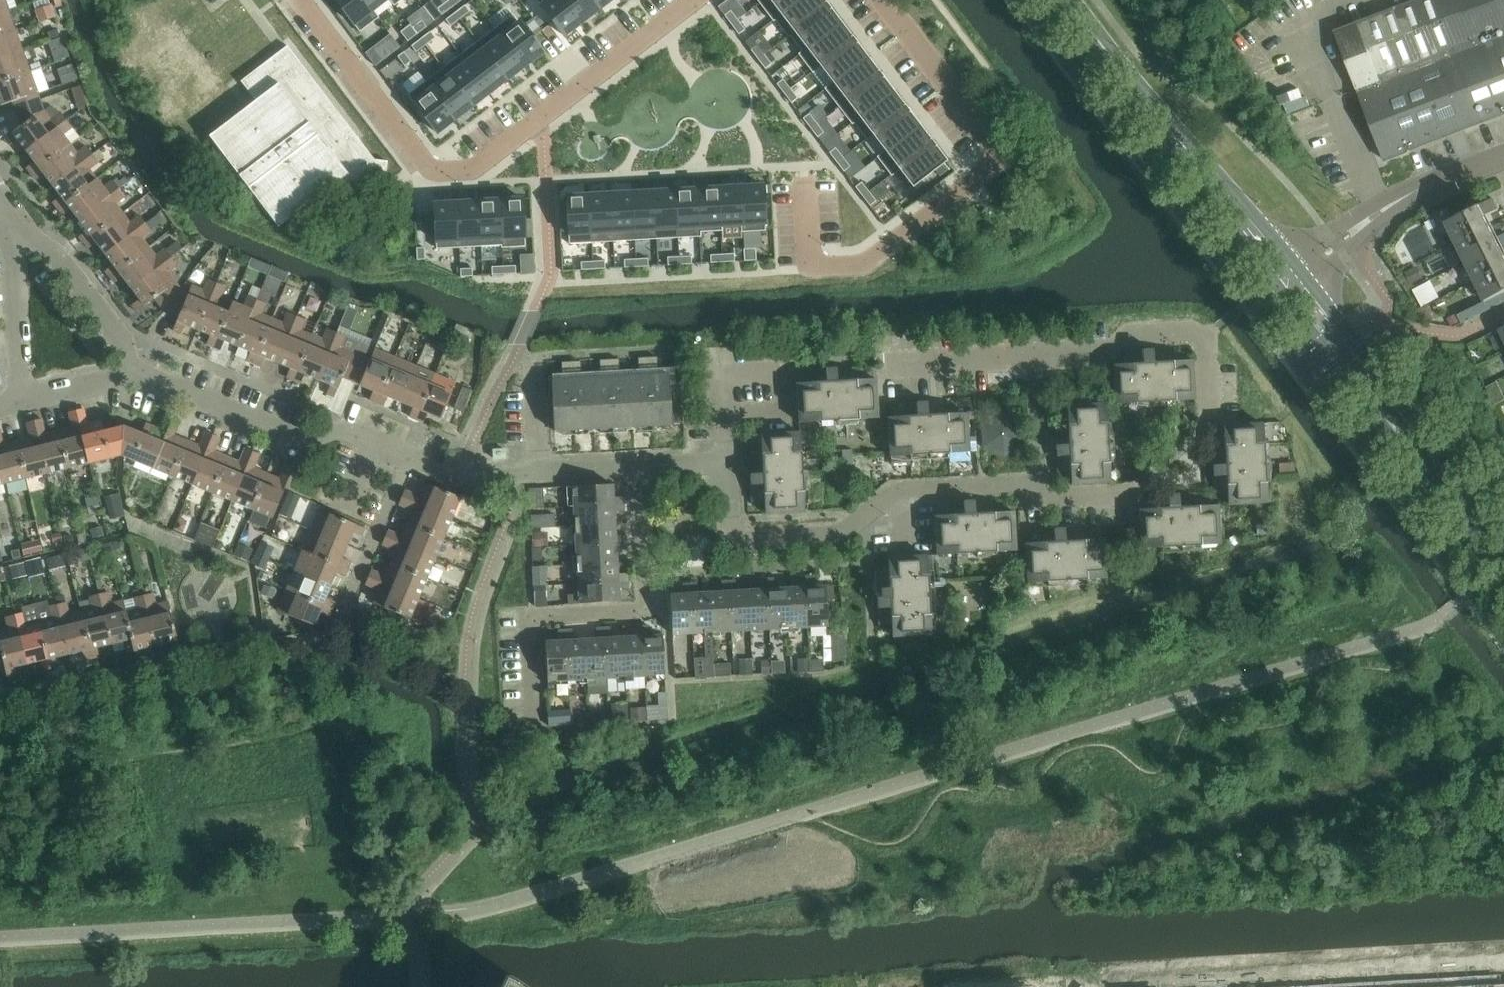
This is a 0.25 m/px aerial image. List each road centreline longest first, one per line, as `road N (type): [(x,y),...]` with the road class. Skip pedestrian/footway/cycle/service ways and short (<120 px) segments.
road 1 (residential): [(304,0),(430,162),(476,160),(698,0)]
road 2 (residential): [(146,378),(299,440),(353,437),(449,475),(641,466)]
road 3 (residential): [(809,267),(866,260),(987,175),(999,156),(880,0)]
road 4 (residential): [(732,460),(736,540),(847,535),(898,490),(1038,483)]
road 5 (tertiary): [(1065,0),(1284,275)]
road 6 (residential): [(641,466),(652,607),(532,612),(537,697)]
road 7 (residential): [(1038,483),(1060,500),(1128,495),(1154,477),(1196,476),(1208,415),(1204,334)]
road 8 (tertiary): [(1284,275),(1336,362),(1419,470),(1461,497)]
road 9 (tertiary): [(1461,497),(1442,455),(1360,344),(1284,275)]
road 10 (residential): [(1284,275),(1407,196),(1503,159)]
road 11 (residential): [(146,378),(136,342),(51,240),(13,218)]
road 12 (residential): [(27,399),(13,218)]
road 13 (residential): [(1034,357),(1103,354),(1125,337),(1204,334)]
road 14 (residential): [(732,460),(727,379),(794,375)]
road 15 (residential): [(890,364),(1034,357)]
road 16 (residential): [(1034,357),(1038,483)]
road 17 (residential): [(27,399),(146,378)]

